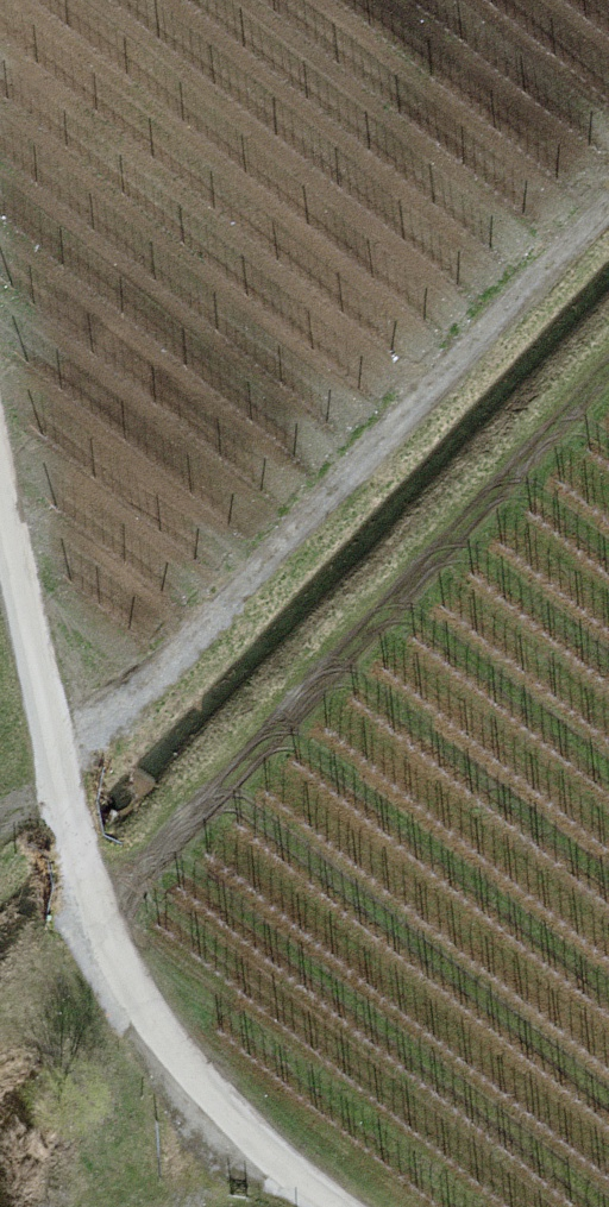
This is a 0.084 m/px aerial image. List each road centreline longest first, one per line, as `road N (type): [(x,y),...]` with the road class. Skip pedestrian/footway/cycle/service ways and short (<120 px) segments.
road 1 (track): [(0,802),(54,742),(207,619),(608,188)]
road 2 (track): [(95,920),(608,369)]

